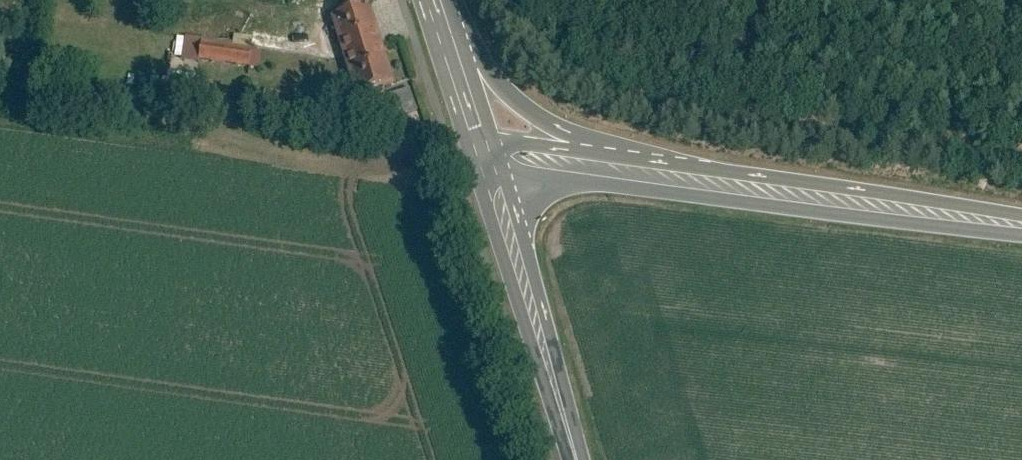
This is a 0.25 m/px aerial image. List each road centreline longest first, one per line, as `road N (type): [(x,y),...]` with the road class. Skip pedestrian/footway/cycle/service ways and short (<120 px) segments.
road 1 (secondary): [(1021,227),(520,157),(485,159)]
road 2 (track): [(0,82),(440,141),(478,139)]
road 3 (tertiary): [(576,459),(485,159)]
road 4 (secondary): [(485,159),(432,0)]

